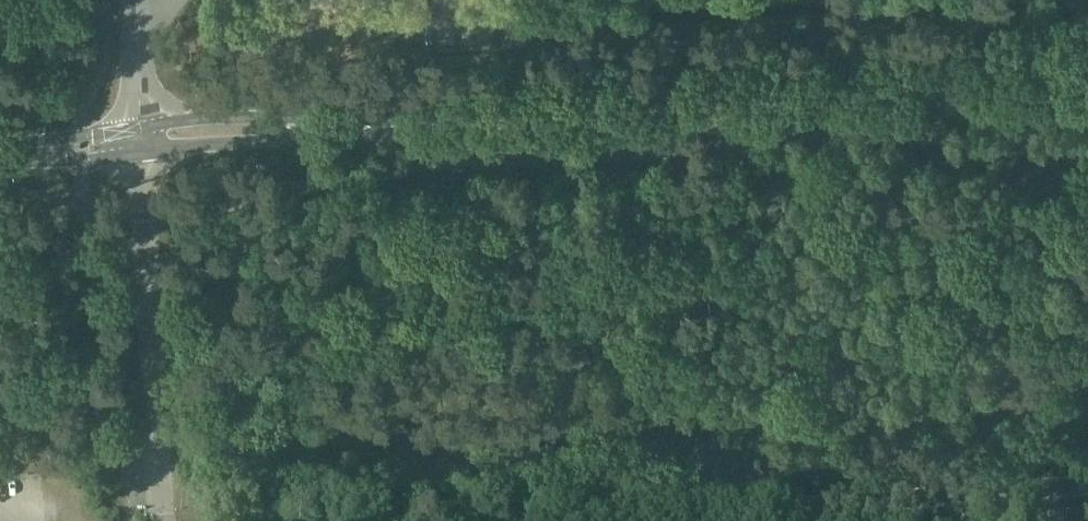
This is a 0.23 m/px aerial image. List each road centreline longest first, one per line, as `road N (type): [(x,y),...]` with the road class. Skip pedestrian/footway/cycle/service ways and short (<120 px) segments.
road 1 (secondary): [(141,140),(1087,86)]
road 2 (residential): [(620,520),(1048,492)]
road 3 (residential): [(158,520),(141,140)]
road 4 (secondary): [(0,154),(141,140)]

